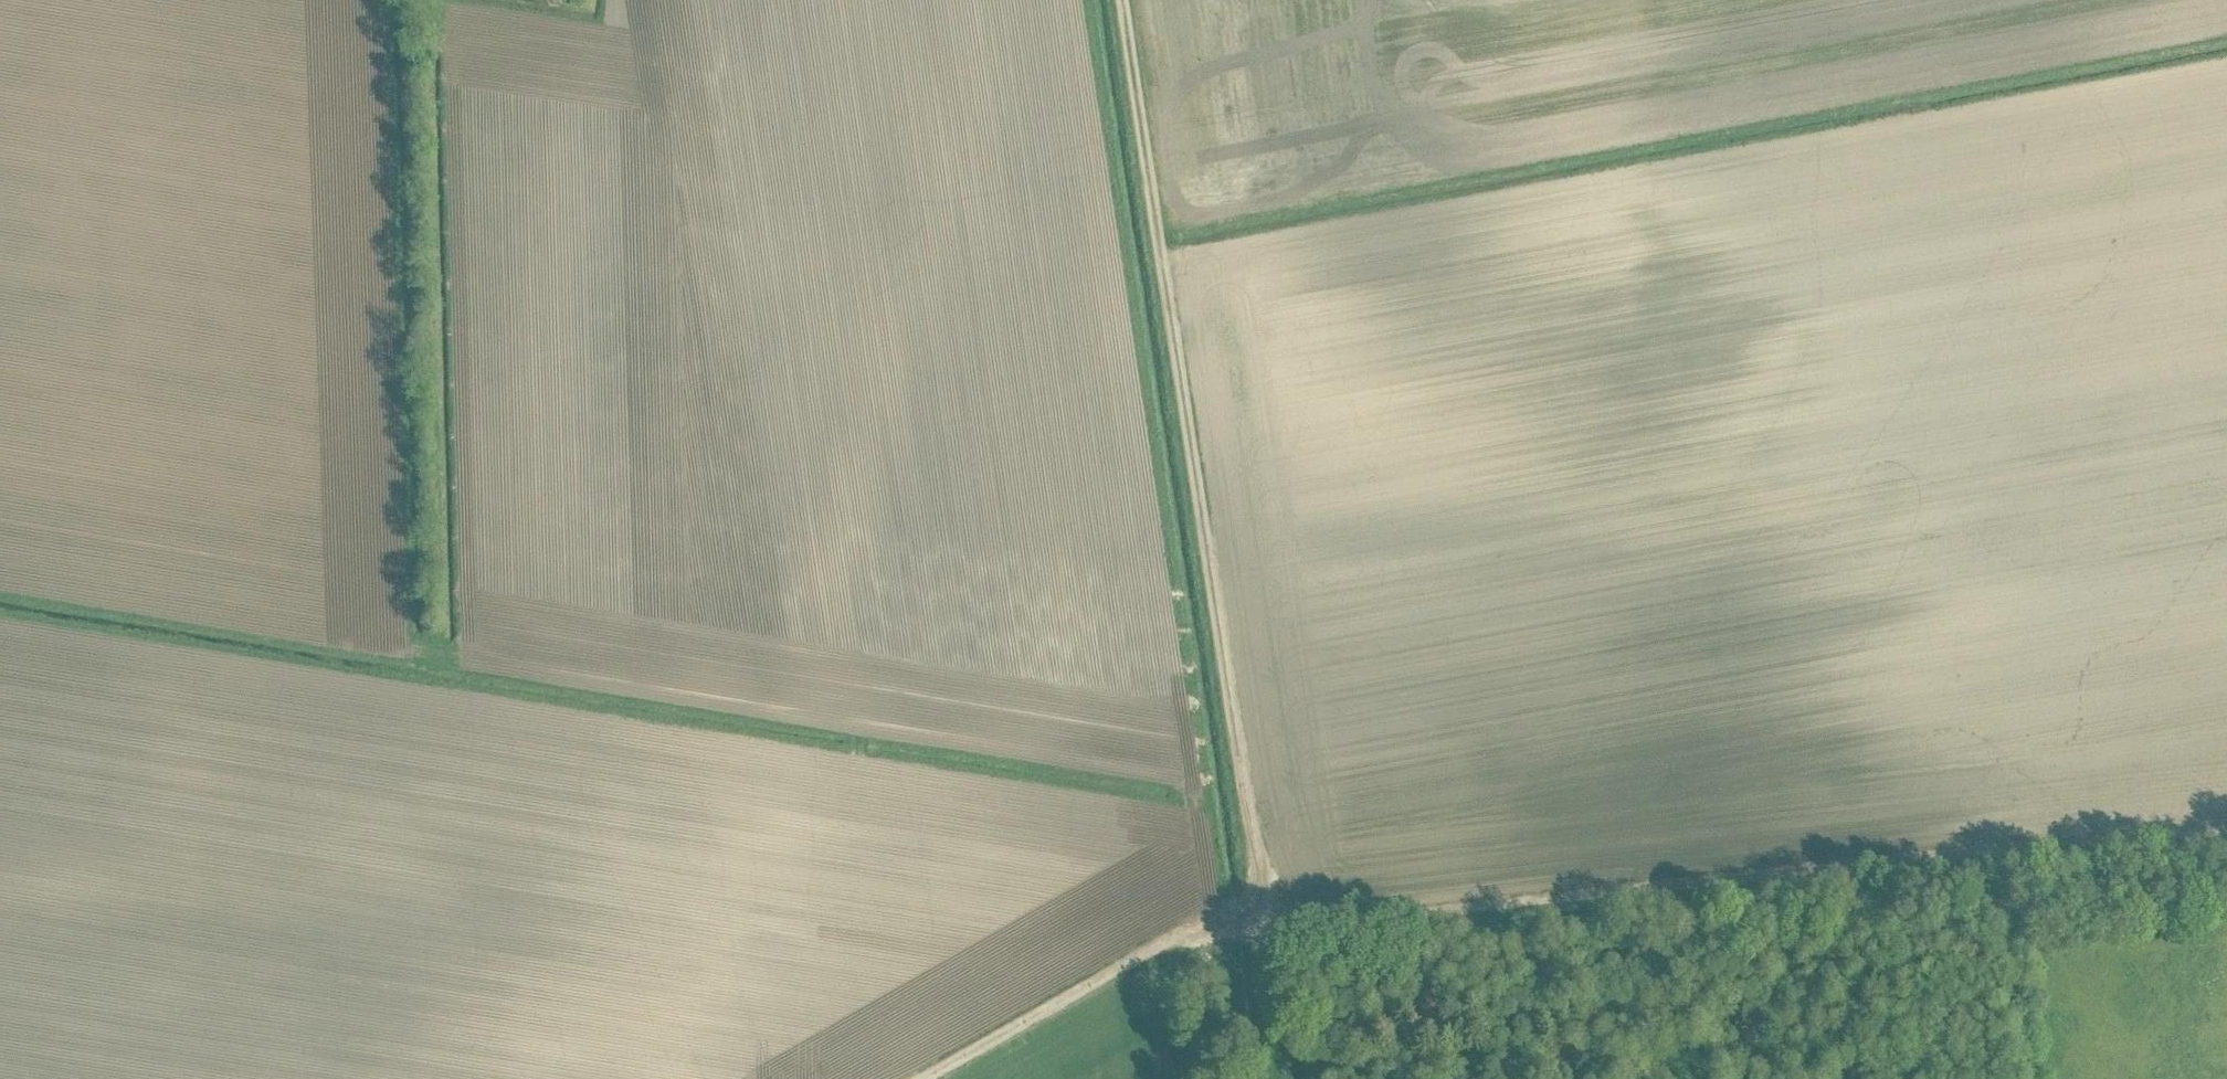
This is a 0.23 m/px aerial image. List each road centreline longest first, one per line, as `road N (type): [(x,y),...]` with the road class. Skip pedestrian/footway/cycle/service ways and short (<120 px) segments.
road 1 (track): [(1128,0),(1270,892),(1261,915),(1230,911),(1204,920),(929,1078)]
road 2 (track): [(1261,915),(1306,927),(1988,846)]

